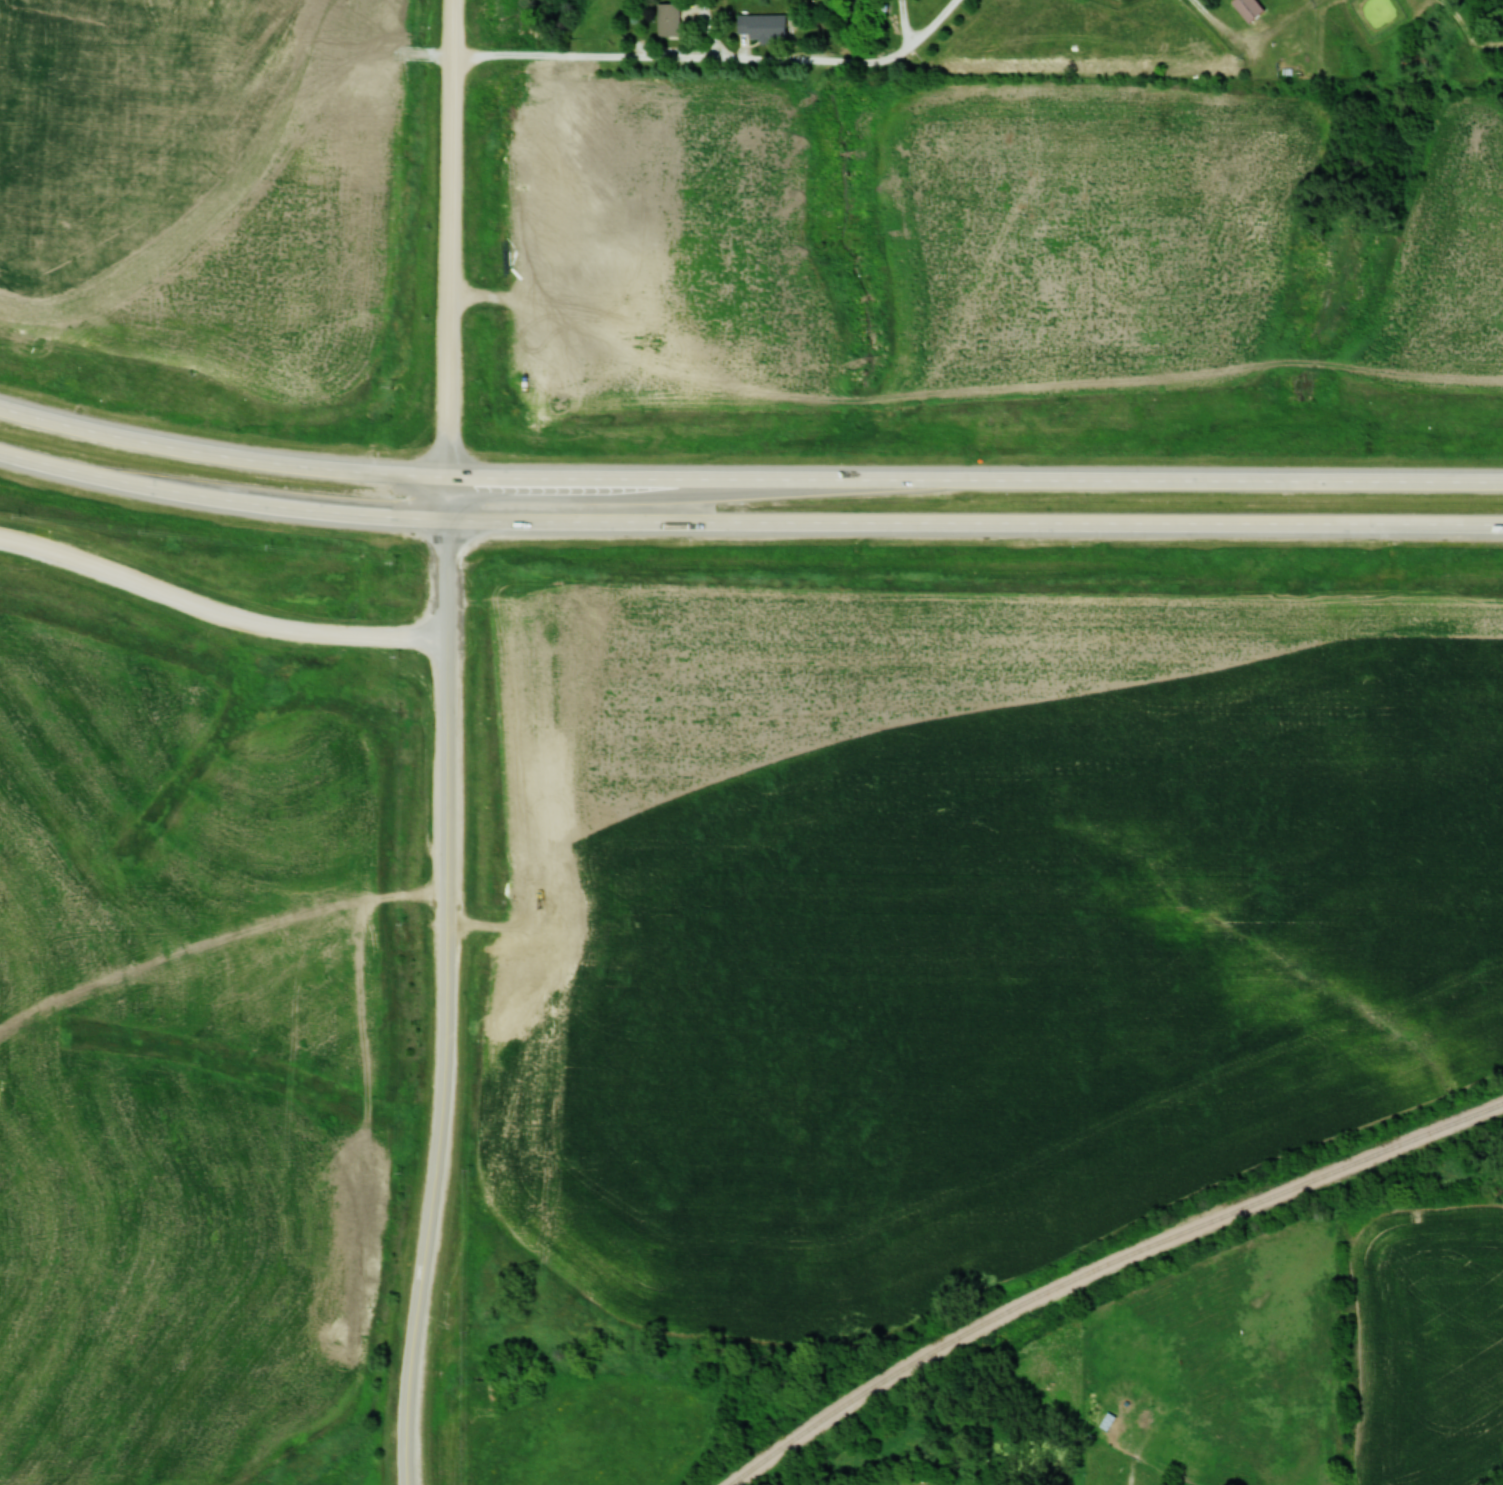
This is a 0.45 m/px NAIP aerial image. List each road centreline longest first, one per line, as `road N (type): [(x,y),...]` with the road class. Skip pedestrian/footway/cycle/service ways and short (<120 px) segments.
road 1 (trunk): [(1502,420),(947,368),(823,373),(637,399)]
road 2 (primary): [(637,399),(233,432),(0,402)]
road 3 (residential): [(412,1484),(445,1118)]

